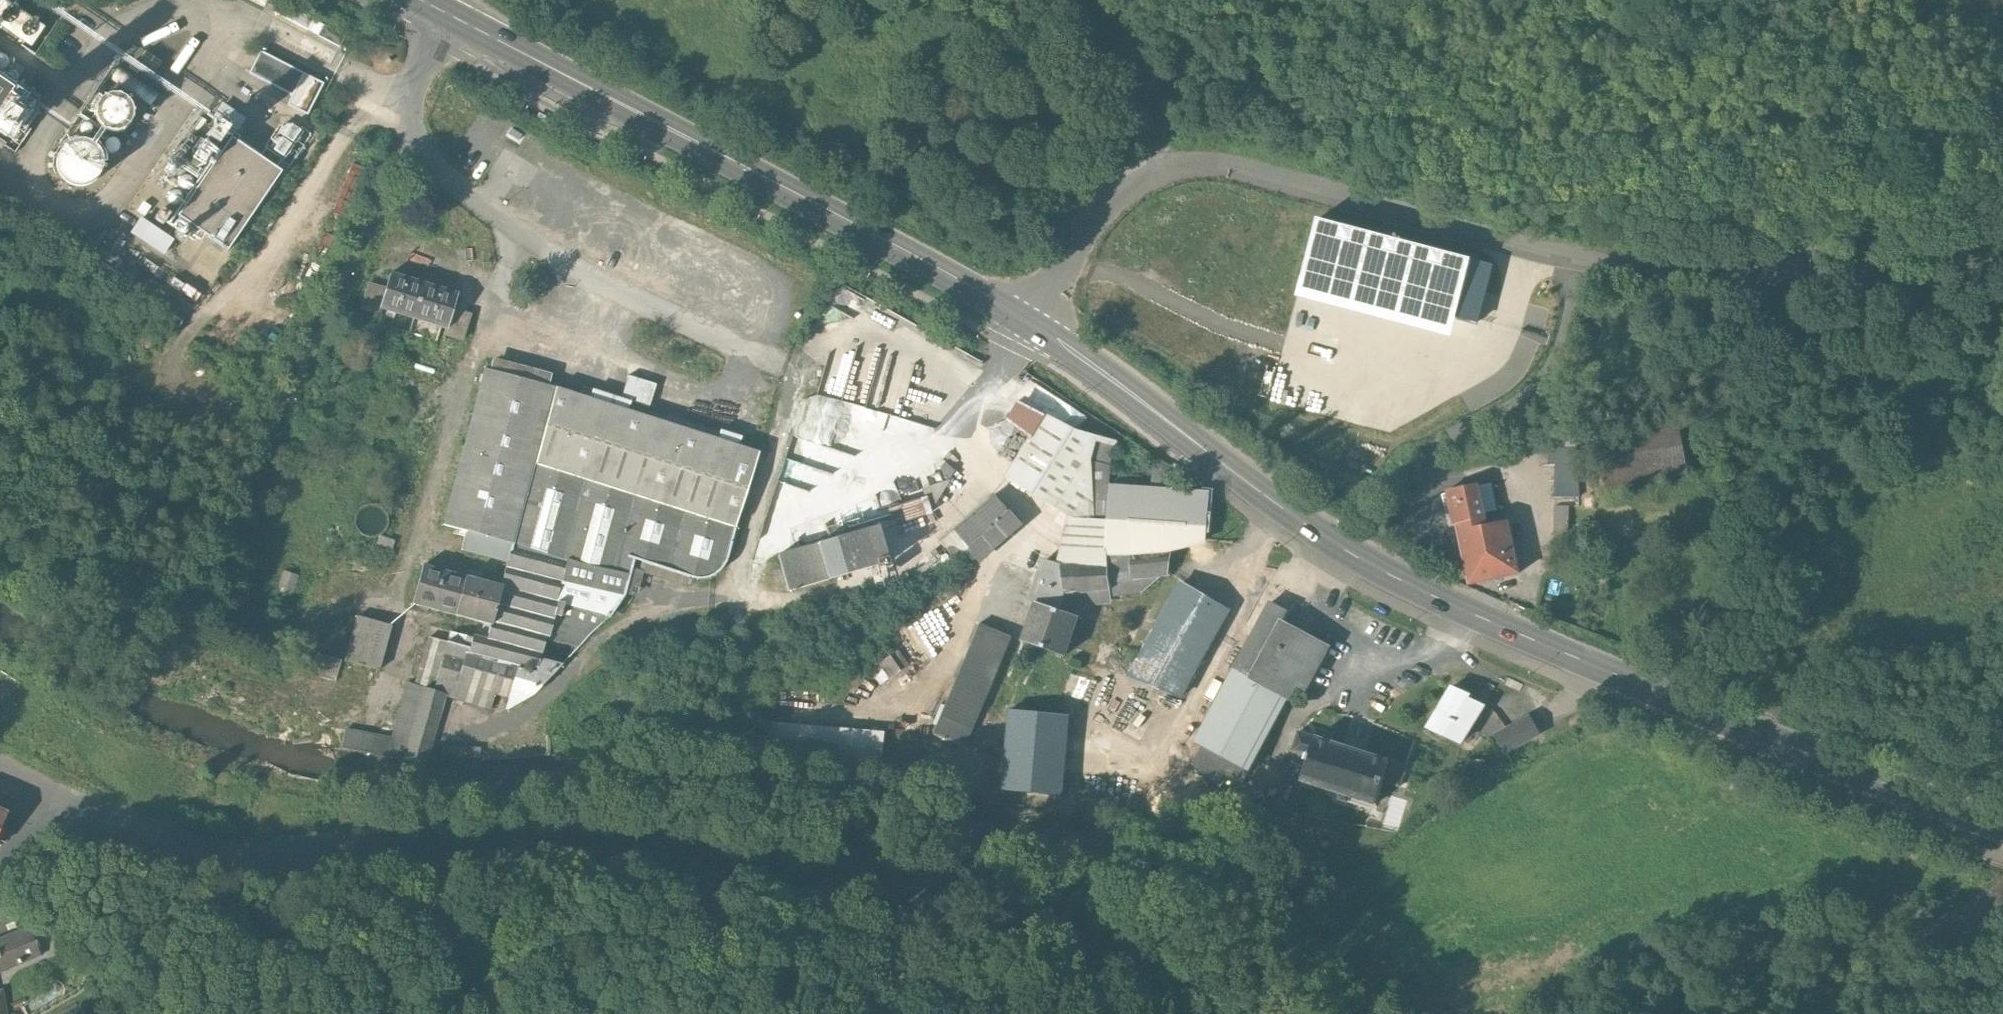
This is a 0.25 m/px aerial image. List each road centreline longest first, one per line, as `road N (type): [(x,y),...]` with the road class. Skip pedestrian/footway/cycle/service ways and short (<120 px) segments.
road 1 (unclassified): [(1181,1013),(1036,925),(785,864),(666,846),(253,854),(187,845),(44,796)]
road 2 (secondary): [(2002,827),(1389,576),(1026,322)]
road 3 (tertiary): [(1026,322),(1094,219),(1116,195),(1173,167),(1257,173),(1580,261),(1784,279),(1899,279),(2002,257)]
road 4 (track): [(411,131),(183,622),(159,630),(72,596),(49,628)]
road 5 (secondary): [(717,150),(1026,322)]
road 6 (secondary): [(717,150),(424,0)]
road 7 (track): [(2002,190),(1899,235),(1795,257),(1784,279)]
road 8 (track): [(1173,167),(1092,0)]

